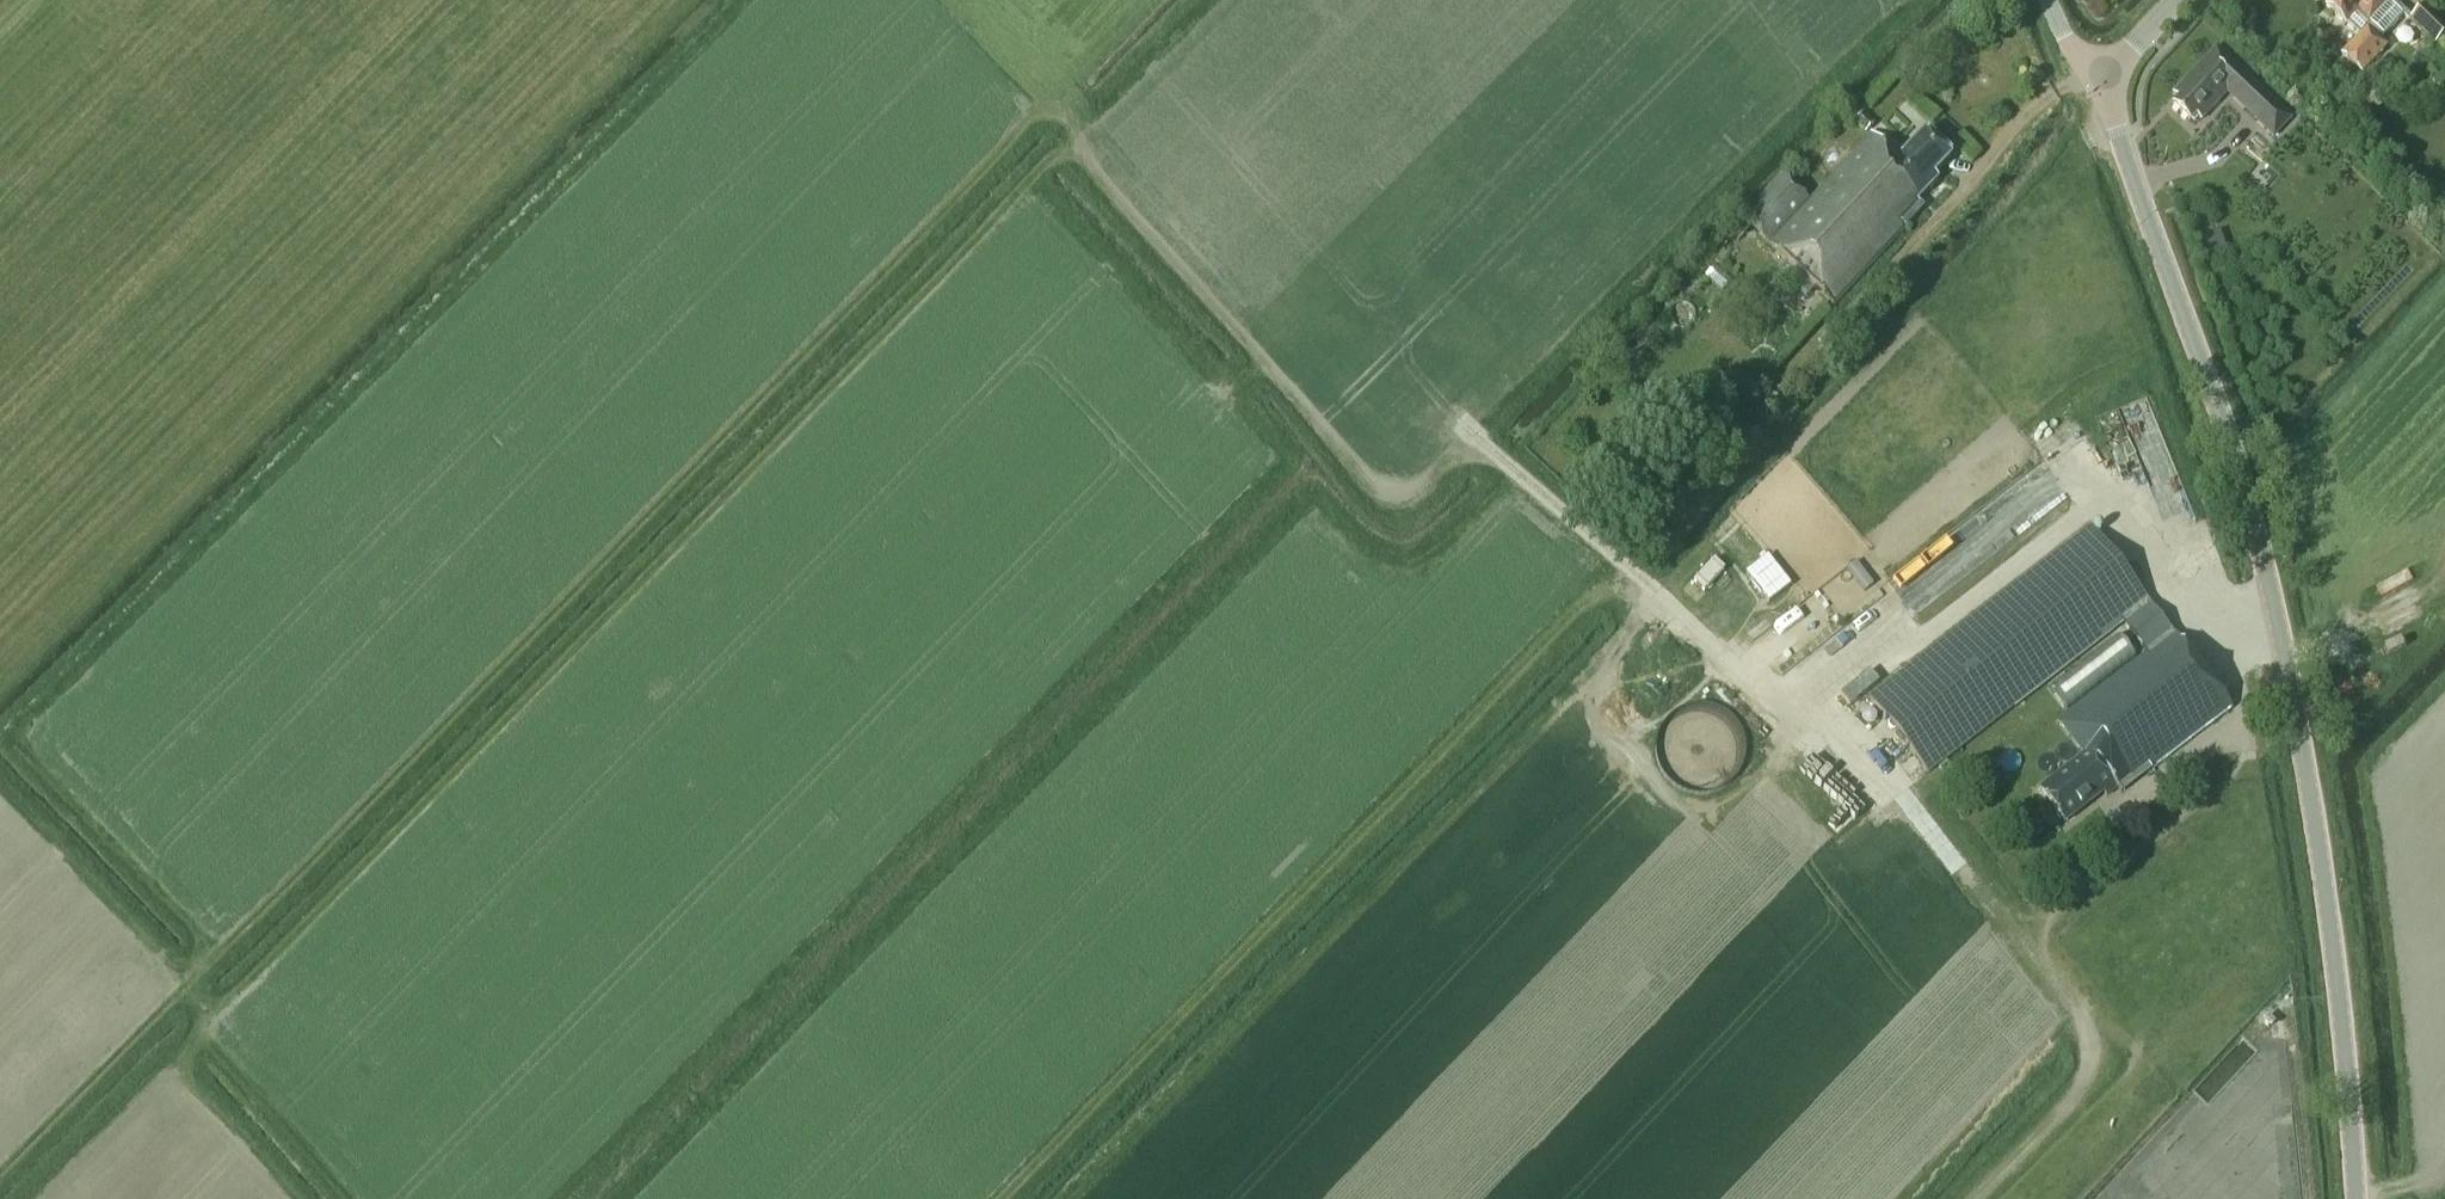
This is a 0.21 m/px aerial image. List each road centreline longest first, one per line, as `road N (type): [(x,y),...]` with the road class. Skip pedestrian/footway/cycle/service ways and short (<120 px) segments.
road 1 (tertiary): [(2358,1198),(2321,849),(2285,641),(2221,417),(2098,84)]

